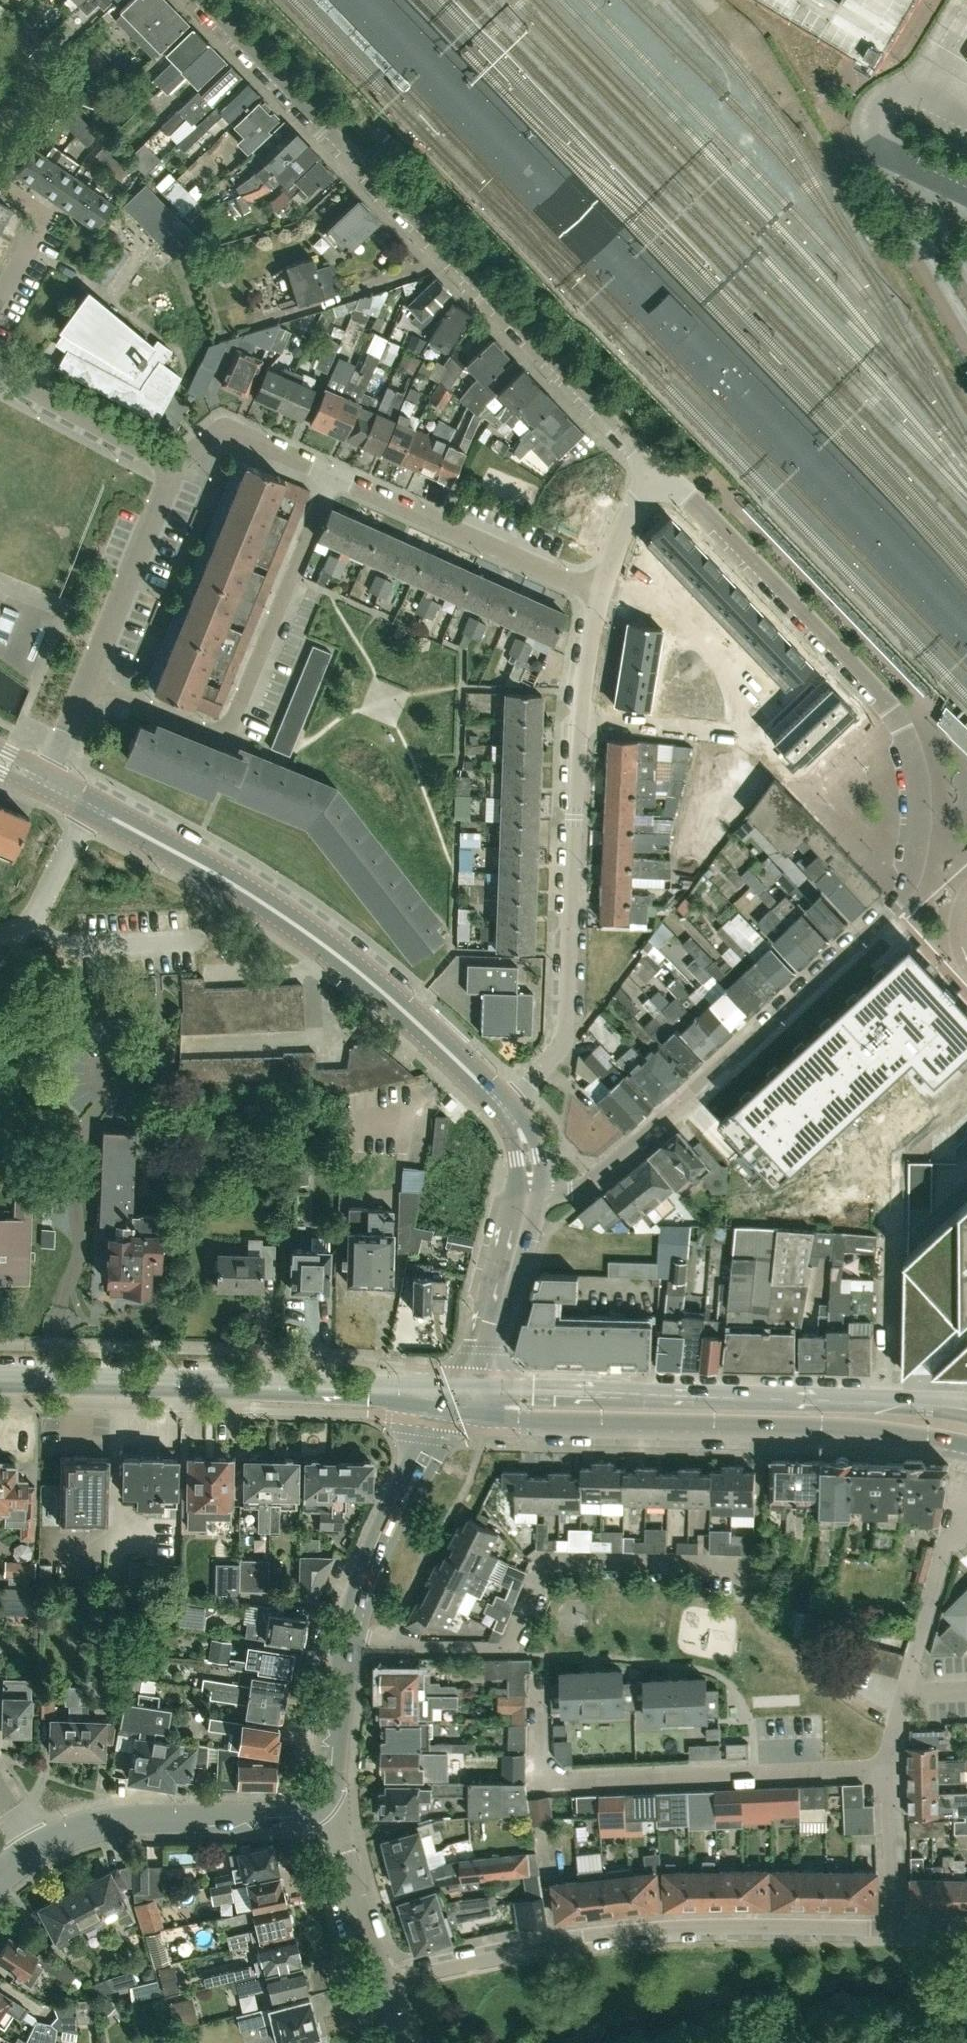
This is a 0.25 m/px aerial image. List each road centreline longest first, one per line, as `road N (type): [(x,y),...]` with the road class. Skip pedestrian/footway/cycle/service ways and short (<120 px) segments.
road 1 (residential): [(525,1191),(573,1190),(586,1182),(884,915),(916,869),(920,770),(895,704),(659,476)]
road 2 (residential): [(659,476),(197,0)]
road 3 (tertiary): [(44,774),(252,894),(507,1101)]
road 4 (residential): [(897,1928),(629,1930),(380,1981)]
road 5 (secondary): [(451,1413),(803,1421),(966,1441)]
road 6 (secondary): [(966,1407),(470,1385)]
road 7 (residential): [(351,1640),(507,1649),(547,1555),(757,1560)]
road 8 (residential): [(897,1928),(897,1723),(966,1496)]
road 9 (residential): [(83,681),(196,727),(220,725),(237,707),(329,475)]
road 10 (residential): [(507,1101),(565,1041),(577,717)]
road 11 (secondary): [(336,1390),(0,1380)]
road 12 (unclassified): [(32,1846),(112,1816),(275,1816),(319,1805)]
road 13 (residential): [(600,587),(329,475)]
road 14 (unclassified): [(351,1640),(387,1530),(451,1413)]
road 15 (residential): [(83,681),(172,457)]
road 16 (residential): [(790,766),(721,729),(577,717)]
road 17 (tertiary): [(470,1385),(495,1325),(525,1191)]
road 18 (residential): [(172,457),(0,371)]
road 19 (residential): [(380,1981),(342,1850),(319,1805)]
road 20 (residential): [(329,475),(239,432),(218,431),(172,457)]
road 21 (unclassified): [(319,1805),(333,1777),(351,1640)]
road 22 (residential): [(0,289),(45,210),(8,183)]
road 23 (secondary): [(470,1385),(336,1390)]
road 24 (residential): [(600,587),(577,717)]
road 25 (residential): [(659,476),(630,510),(600,587)]

